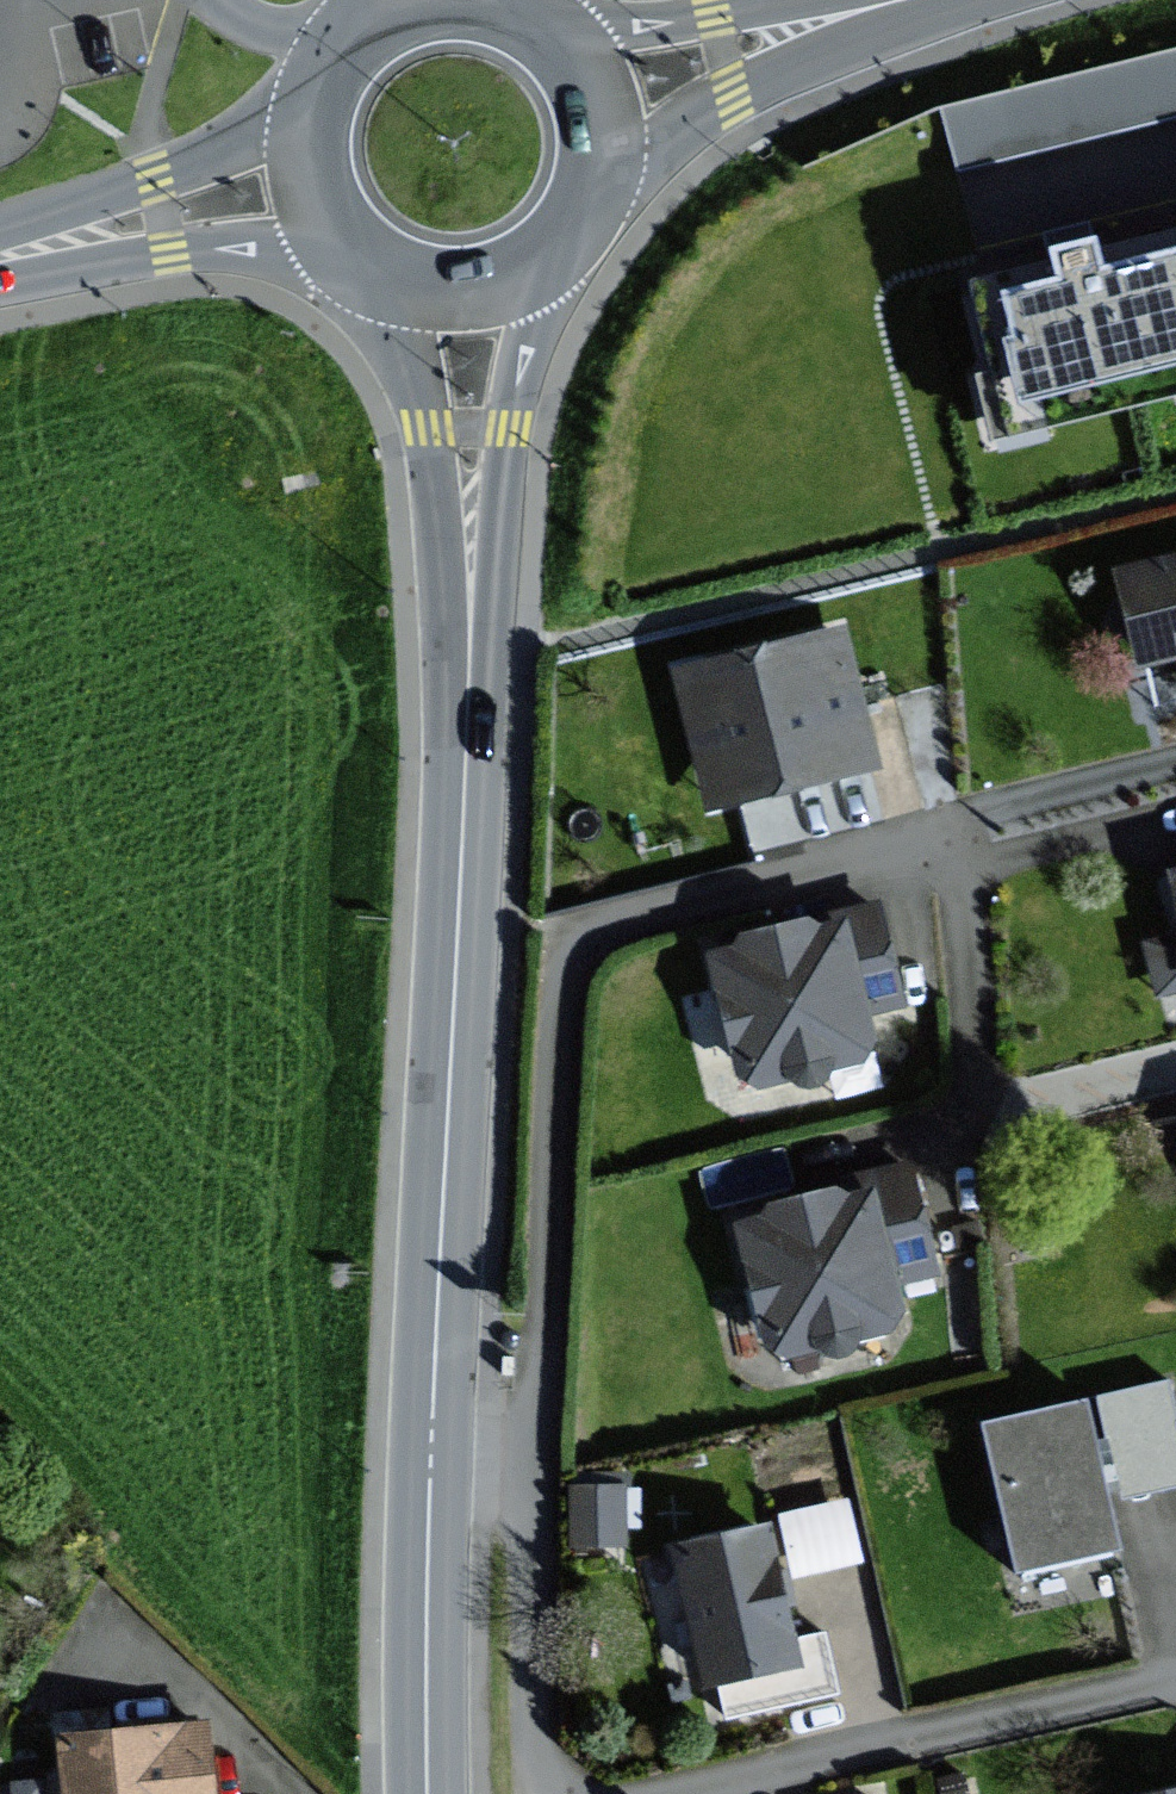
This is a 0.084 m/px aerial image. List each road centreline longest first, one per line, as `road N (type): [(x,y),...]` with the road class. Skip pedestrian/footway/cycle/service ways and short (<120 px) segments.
road 1 (residential): [(1175,764),(574,930),(558,949),(526,1444)]
road 2 (tertiary): [(429,1439),(470,571)]
road 3 (residential): [(650,1793),(1175,1661)]
road 4 (residential): [(0,262),(225,245),(353,261)]
road 5 (tertiary): [(426,1793),(429,1439)]
road 6 (residential): [(526,1444),(534,1793)]
road 7 (tertiary): [(470,571),(509,389),(533,317),(568,252)]
road 8 (residential): [(301,116),(228,162),(0,252)]
road 9 (residential): [(603,195),(730,83),(867,9)]
road 10 (tertiary): [(369,273),(405,331),(434,401),(470,571)]
road 11 (residential): [(867,9),(654,31),(556,21)]
road 12 (tertiary): [(369,273),(405,290),(465,298),(521,285),(568,252)]
road 13 (tertiary): [(603,195),(613,147),(610,109),(587,56),(556,21)]
road 14 (tertiary): [(301,116),(308,195),(353,261)]

